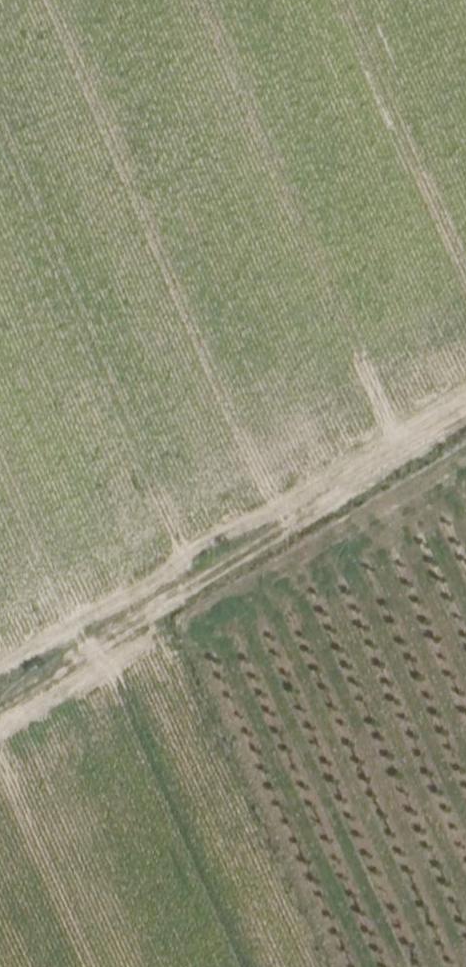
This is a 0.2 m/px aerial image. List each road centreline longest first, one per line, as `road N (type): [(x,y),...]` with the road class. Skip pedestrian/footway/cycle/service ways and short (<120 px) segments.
road 1 (track): [(0,707),(465,423)]

